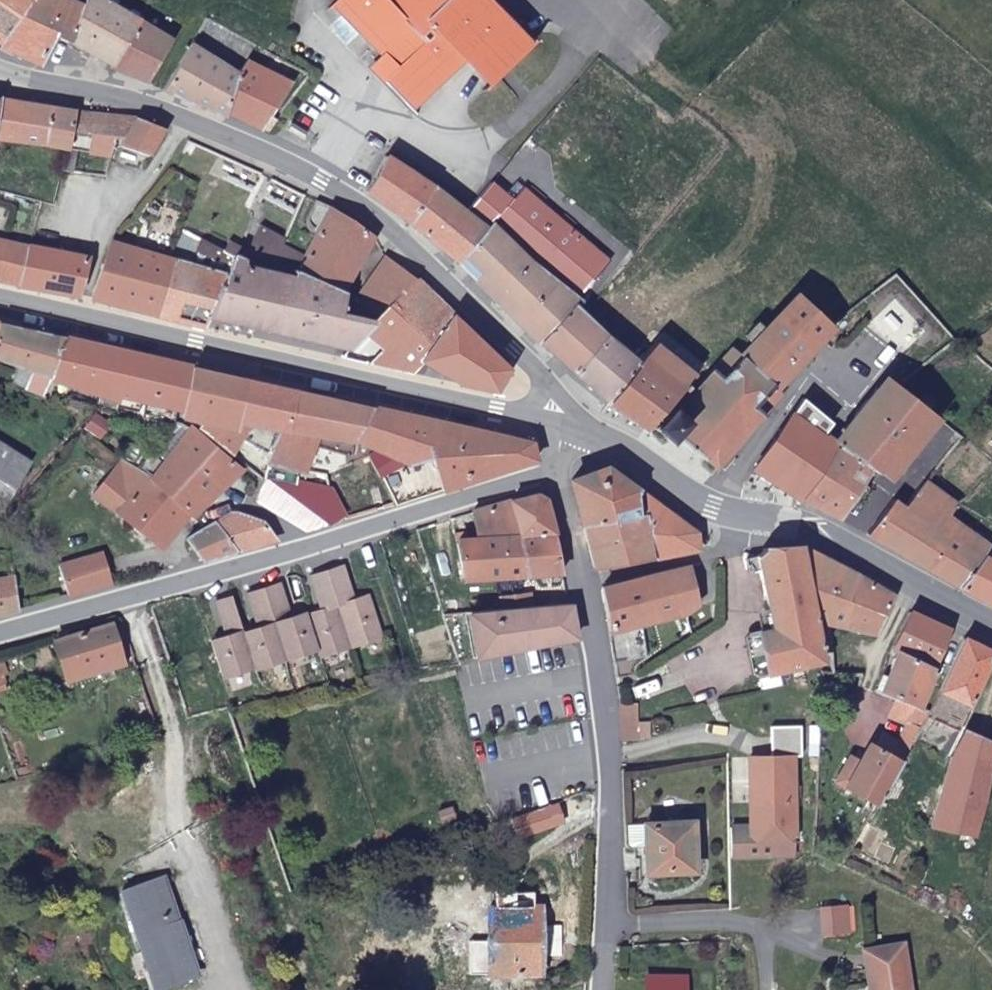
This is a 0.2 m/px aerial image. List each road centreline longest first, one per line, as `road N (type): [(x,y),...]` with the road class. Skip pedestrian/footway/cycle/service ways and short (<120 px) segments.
road 1 (residential): [(550,465),(339,538),(0,632)]
road 2 (unclassified): [(550,465),(600,674),(612,784),(601,989)]
road 3 (secondary): [(73,319),(495,409),(561,412)]
road 4 (secondary): [(561,412),(715,508),(789,520),(991,626)]
road 5 (secondary): [(561,412),(508,344),(398,234),(323,181),(188,118)]
road 6 (residential): [(188,118),(105,229),(73,319)]
road 7 (secondary): [(188,118),(0,66)]

